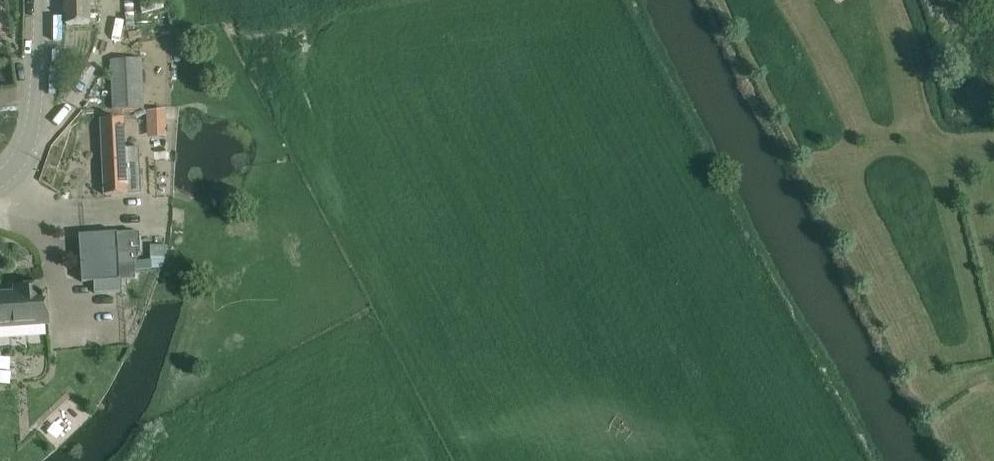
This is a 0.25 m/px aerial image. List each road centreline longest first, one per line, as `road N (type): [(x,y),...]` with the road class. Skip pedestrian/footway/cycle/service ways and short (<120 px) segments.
road 1 (unclassified): [(0,177),(23,154),(34,117),(39,0)]

